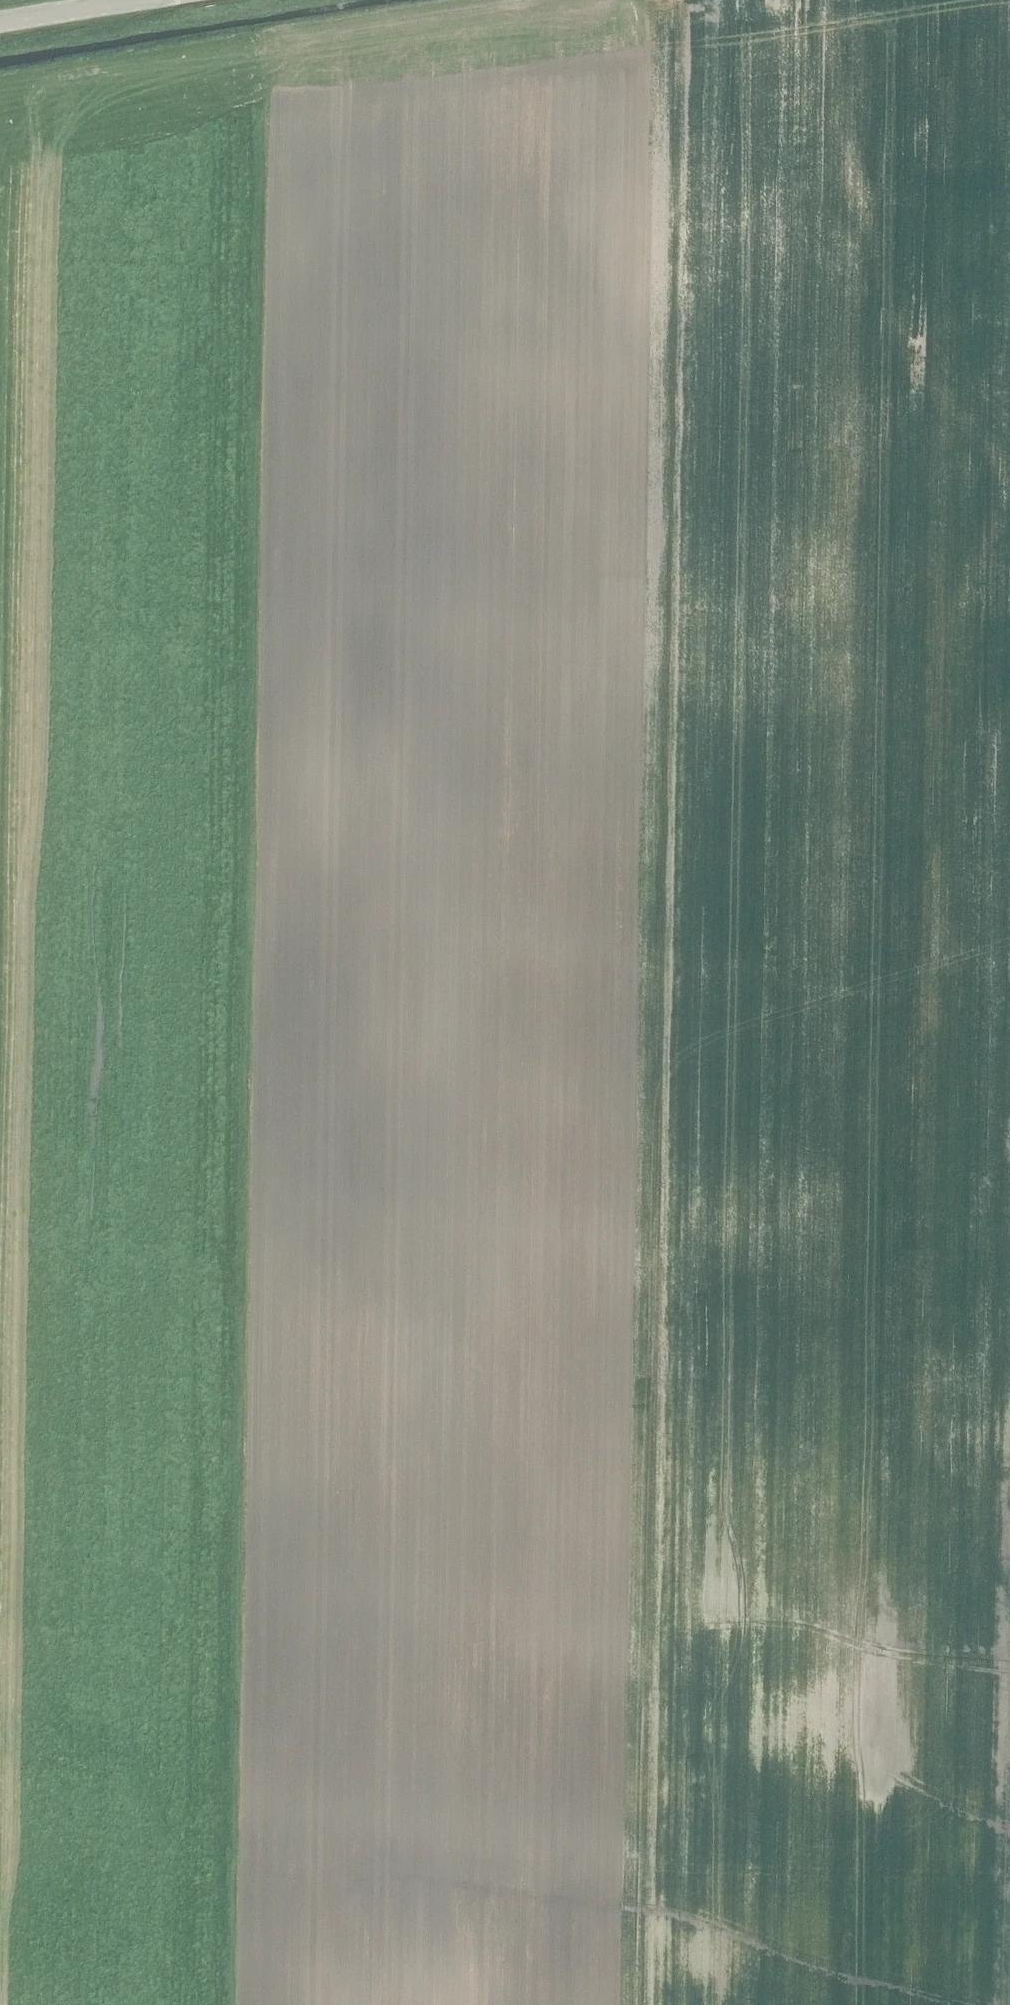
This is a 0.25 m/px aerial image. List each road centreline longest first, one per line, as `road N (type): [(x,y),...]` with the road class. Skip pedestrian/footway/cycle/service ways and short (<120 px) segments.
road 1 (tertiary): [(0,24),(149,0)]

